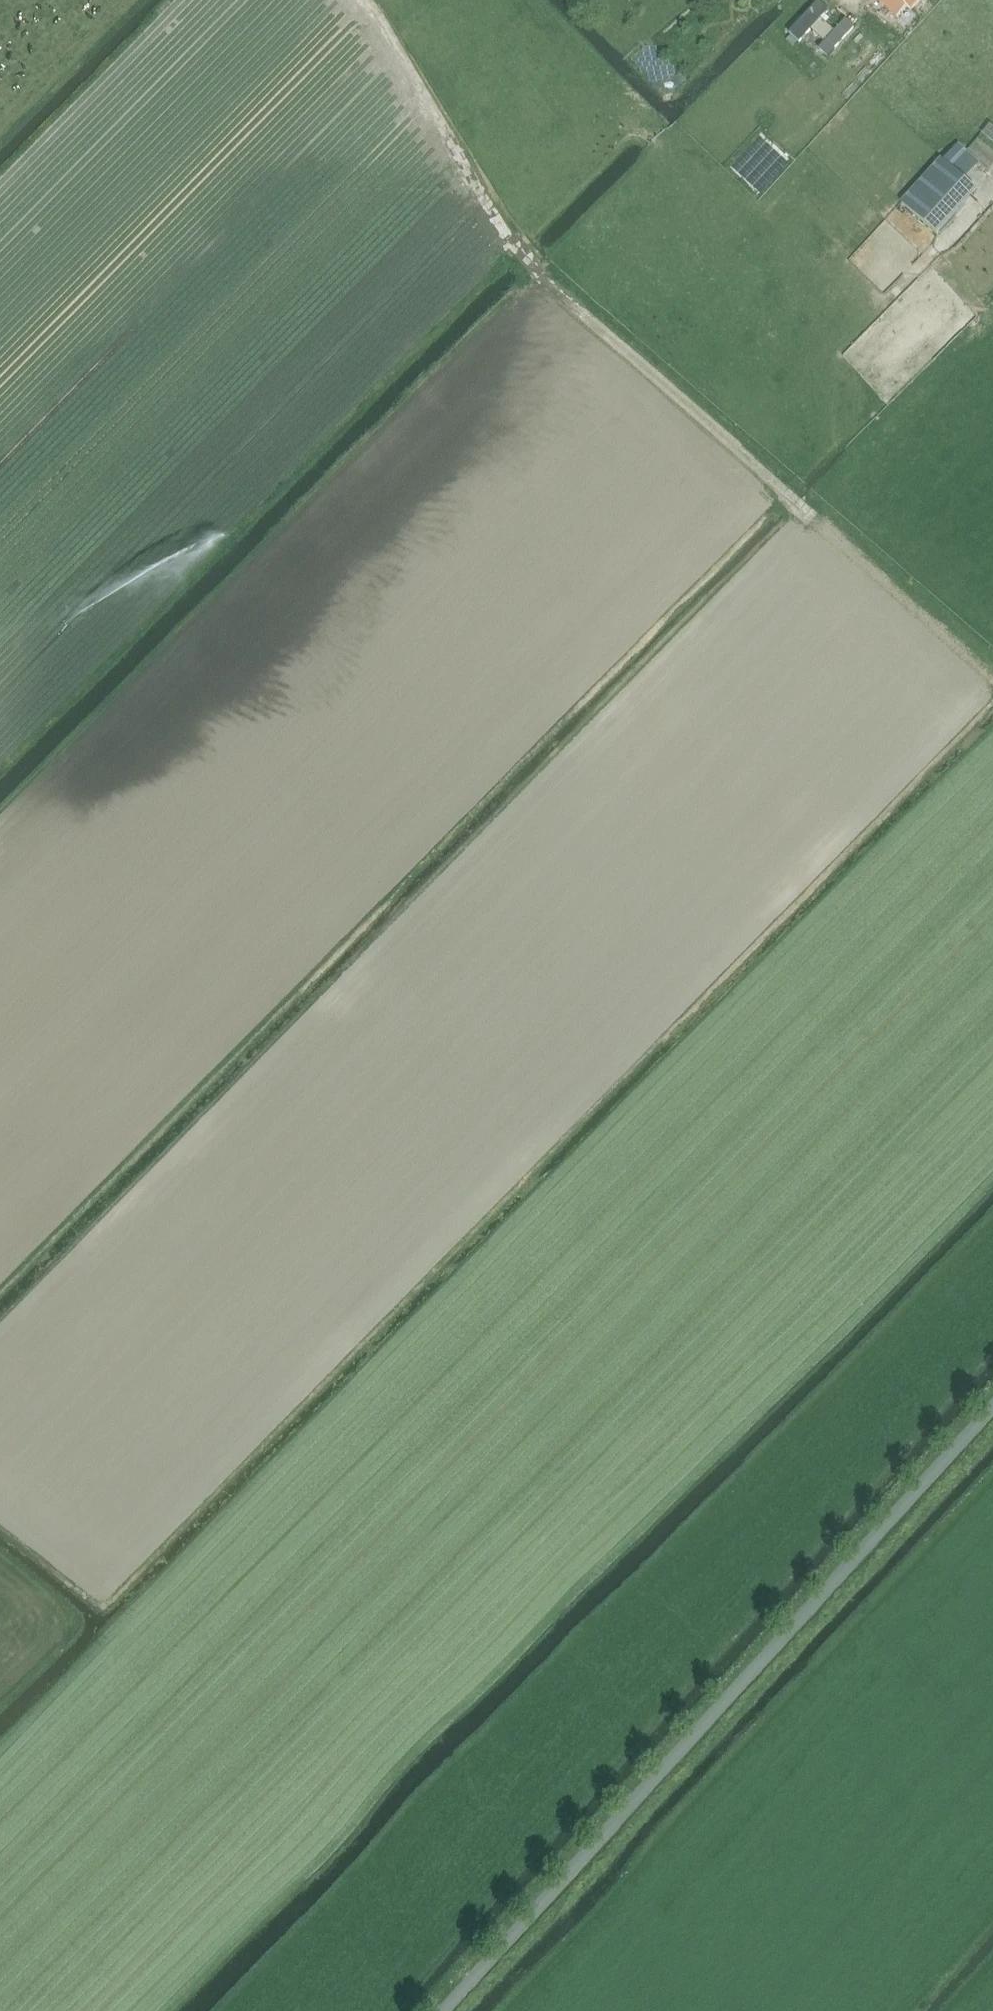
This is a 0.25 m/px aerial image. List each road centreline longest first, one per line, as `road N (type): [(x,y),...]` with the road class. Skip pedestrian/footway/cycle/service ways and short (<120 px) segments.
road 1 (unclassified): [(444,2010),(992,1417)]

